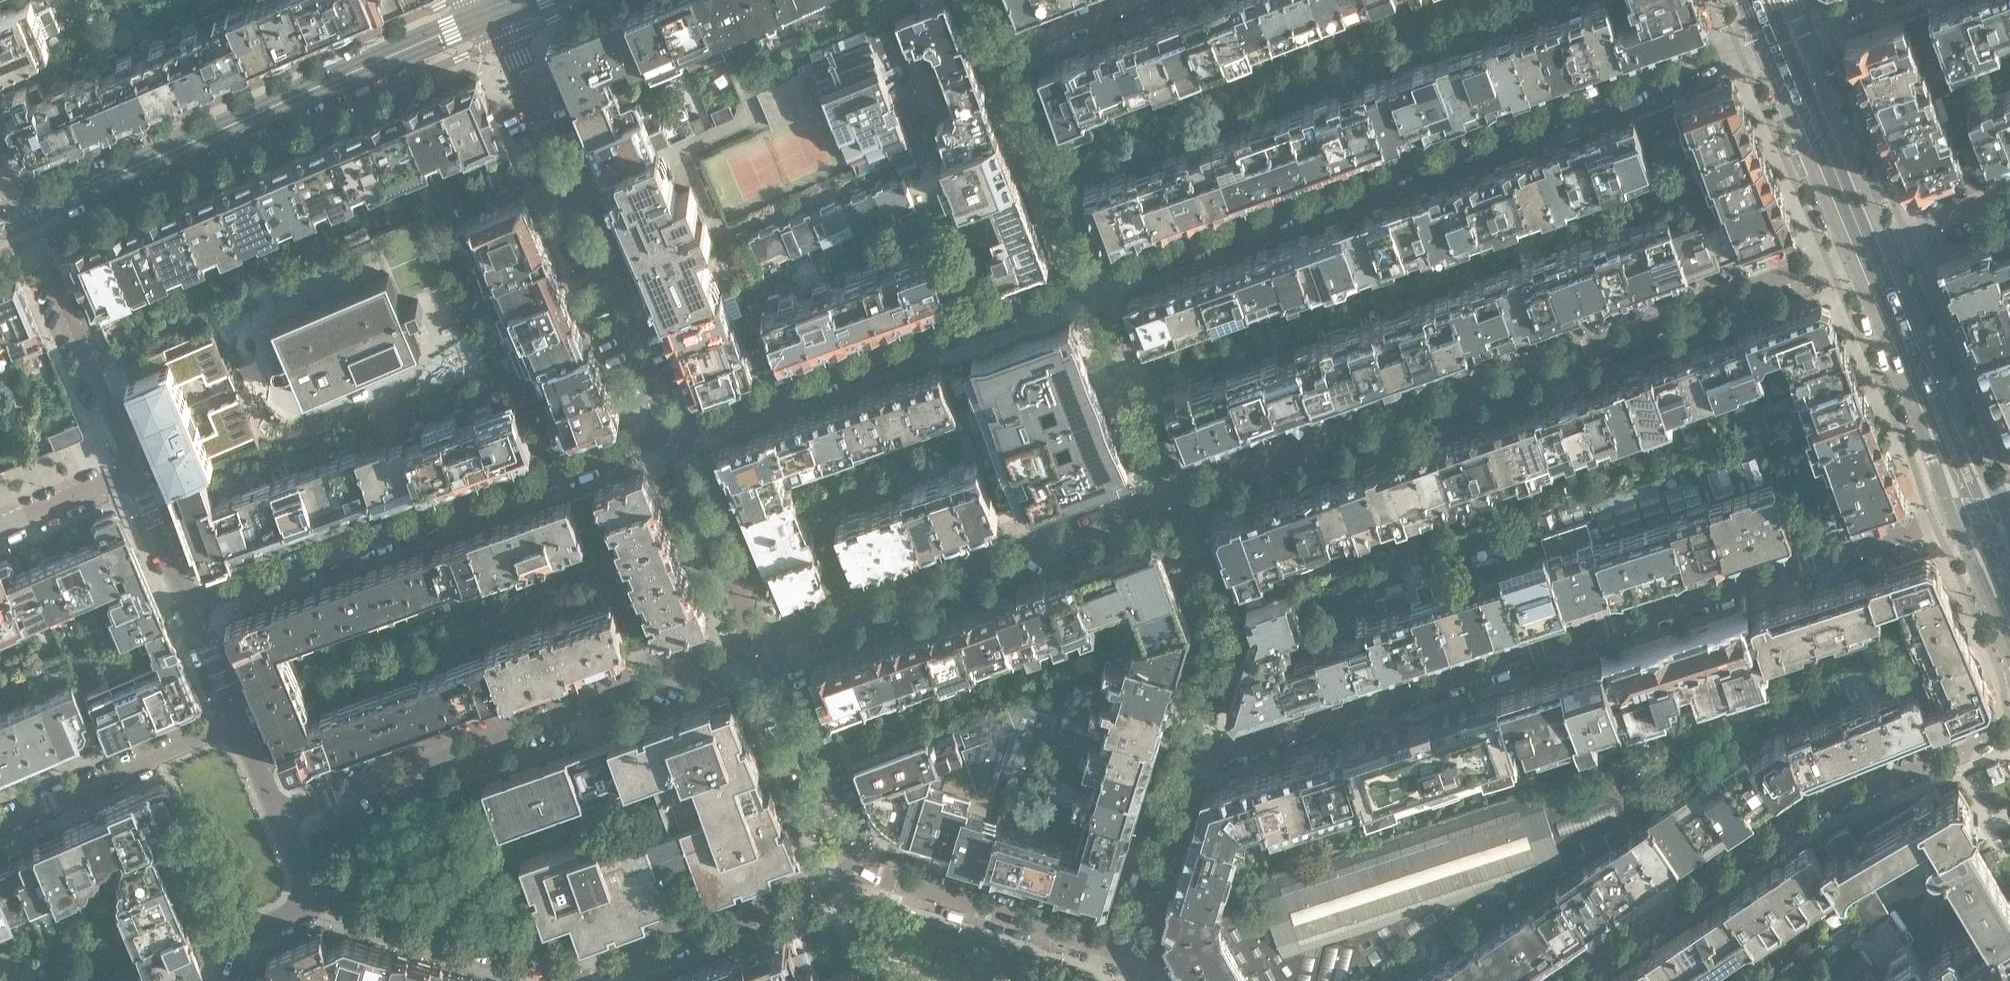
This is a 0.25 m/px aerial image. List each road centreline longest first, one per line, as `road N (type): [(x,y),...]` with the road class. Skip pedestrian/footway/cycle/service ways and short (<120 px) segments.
road 1 (residential): [(1187,746),(1212,754),(1959,516)]
road 2 (residential): [(1089,281),(1759,39)]
road 3 (residential): [(1174,496),(1843,252)]
road 4 (residential): [(316,902),(557,971),(605,975),(858,871)]
road 5 (tertiary): [(22,213),(495,12)]
road 6 (residential): [(189,605),(670,431)]
road 7 (residential): [(279,812),(761,647)]
road 8 (residential): [(1576,980),(1829,812),(2009,729)]
road 9 (residential): [(670,431),(495,12)]
road 10 (residential): [(670,431),(1089,281)]
road 11 (residential): [(761,647),(1174,496)]
road 12 (residential): [(1137,0),(1008,54),(1089,281)]
road 13 (tertiary): [(2000,510),(1884,236)]
road 14 (tertiary): [(1843,252),(1959,516)]
road 15 (residential): [(22,213),(134,469)]
road 16 (residential): [(1125,949),(858,871)]
road 17 (residential): [(1174,496),(1216,606),(1219,634),(1187,746)]
road 18 (residential): [(0,824),(239,723)]
road 19 (residential): [(858,871),(761,647)]
road 20 (residential): [(761,647),(670,431)]
road 21 (residential): [(1089,281),(1174,496)]
road 22 (tertiary): [(1759,39),(1843,252)]
road 23 (tertiary): [(1884,236),(1799,25)]
road 24 (residential): [(1187,746),(1125,949)]
road 25 (tertiary): [(1959,516),(2009,657)]
road 26 (residential): [(134,469),(189,605)]
road 27 (residential): [(0,528),(134,469)]
road 28 (residential): [(1884,236),(2009,192)]
road 29 (residential): [(226,980),(240,938),(316,902)]
road 30 (residential): [(189,605),(239,723)]

